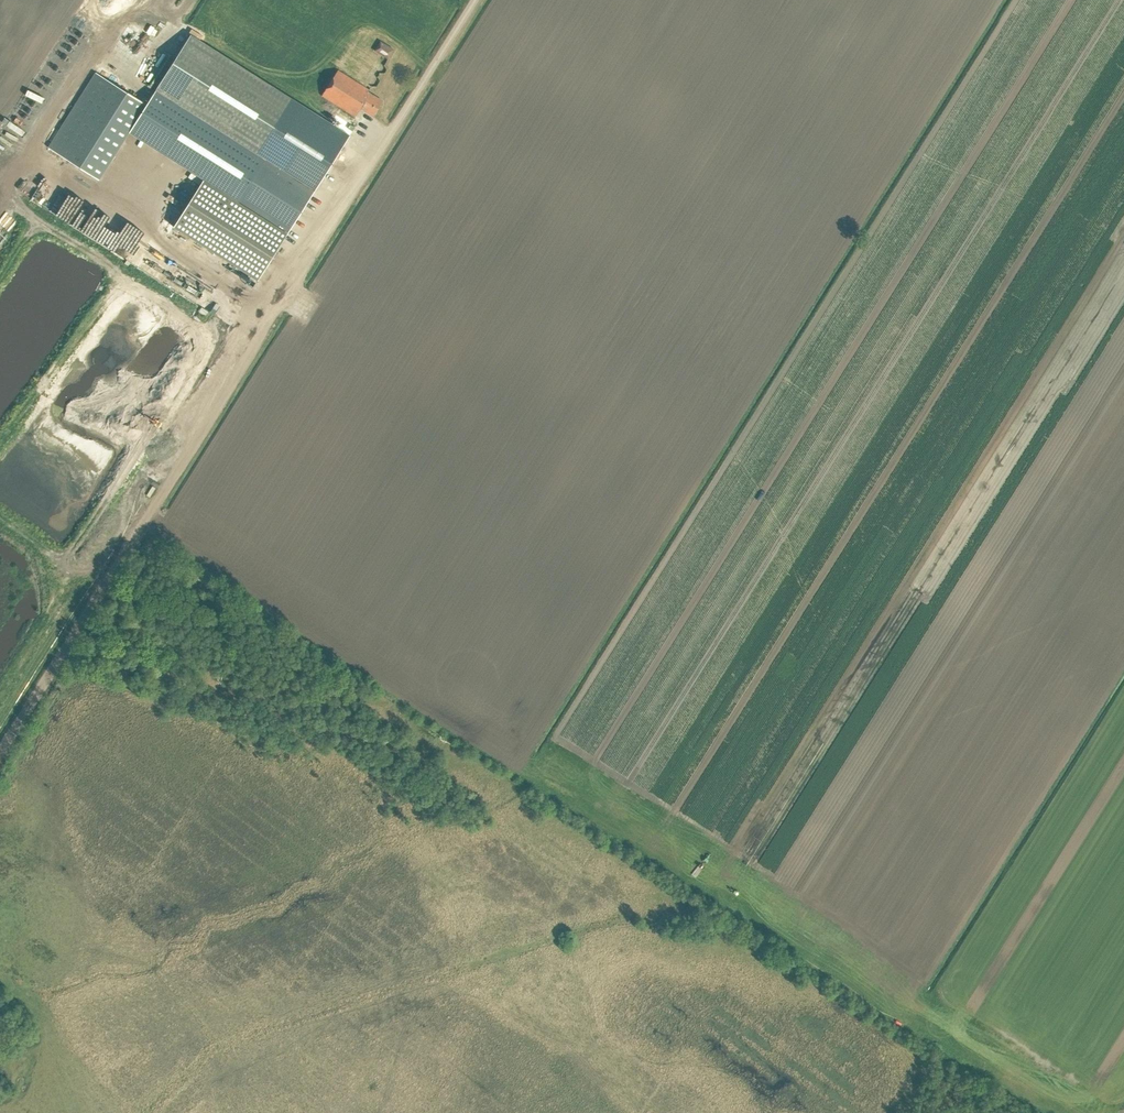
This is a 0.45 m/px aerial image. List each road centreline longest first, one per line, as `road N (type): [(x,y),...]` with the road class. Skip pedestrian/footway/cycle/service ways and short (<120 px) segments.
road 1 (unclassified): [(127,546),(474,0)]
road 2 (track): [(527,774),(801,947),(1037,1112)]
road 3 (track): [(127,546),(0,750)]

